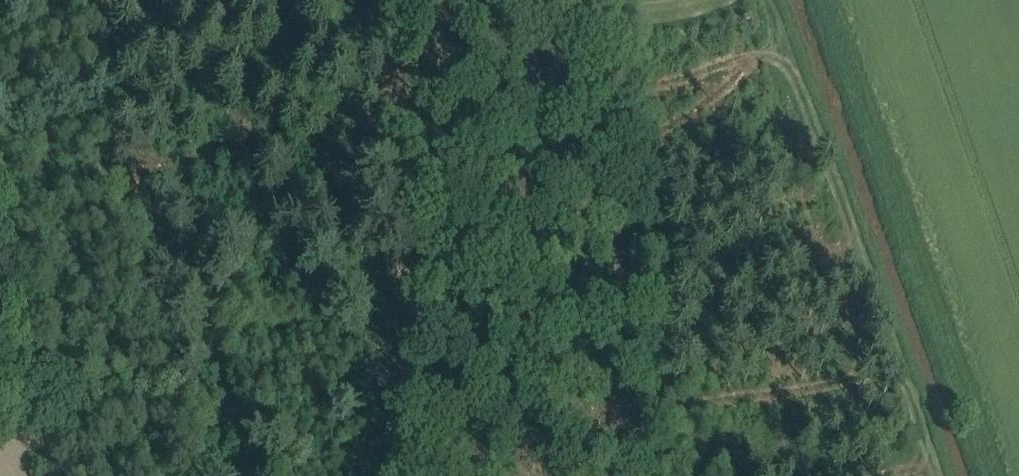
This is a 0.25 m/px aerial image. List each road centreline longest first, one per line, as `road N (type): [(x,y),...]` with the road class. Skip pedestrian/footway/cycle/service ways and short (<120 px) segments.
road 1 (track): [(33,418),(27,342),(0,274)]

